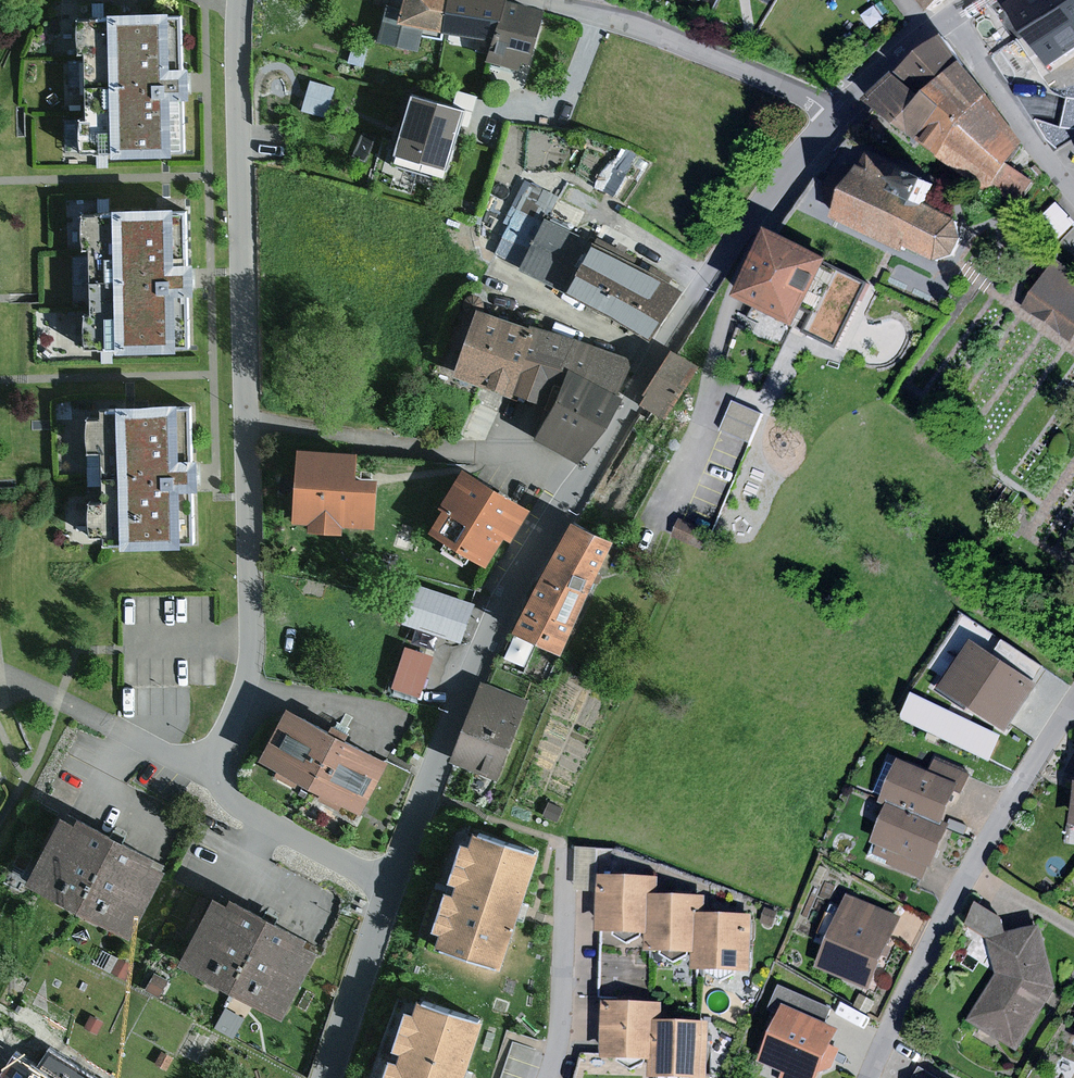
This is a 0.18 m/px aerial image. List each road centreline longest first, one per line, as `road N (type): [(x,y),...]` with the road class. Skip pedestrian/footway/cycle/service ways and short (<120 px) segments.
road 1 (residential): [(391,886),(251,814),(230,798),(217,775),(217,744),(246,683),(254,639),(240,0)]
road 2 (tertiary): [(391,886),(505,596),(724,252),(831,116)]
road 3 (residential): [(1073,702),(1001,815),(867,1077)]
road 4 (residential): [(831,116),(800,93),(663,35),(542,0)]
road 5 (residential): [(545,1077),(557,1043),(565,853)]
road 6 (residential): [(948,18),(1073,195)]
road 7 (tertiary): [(328,1077),(391,886)]
road 8 (tertiary): [(831,116),(948,18)]

